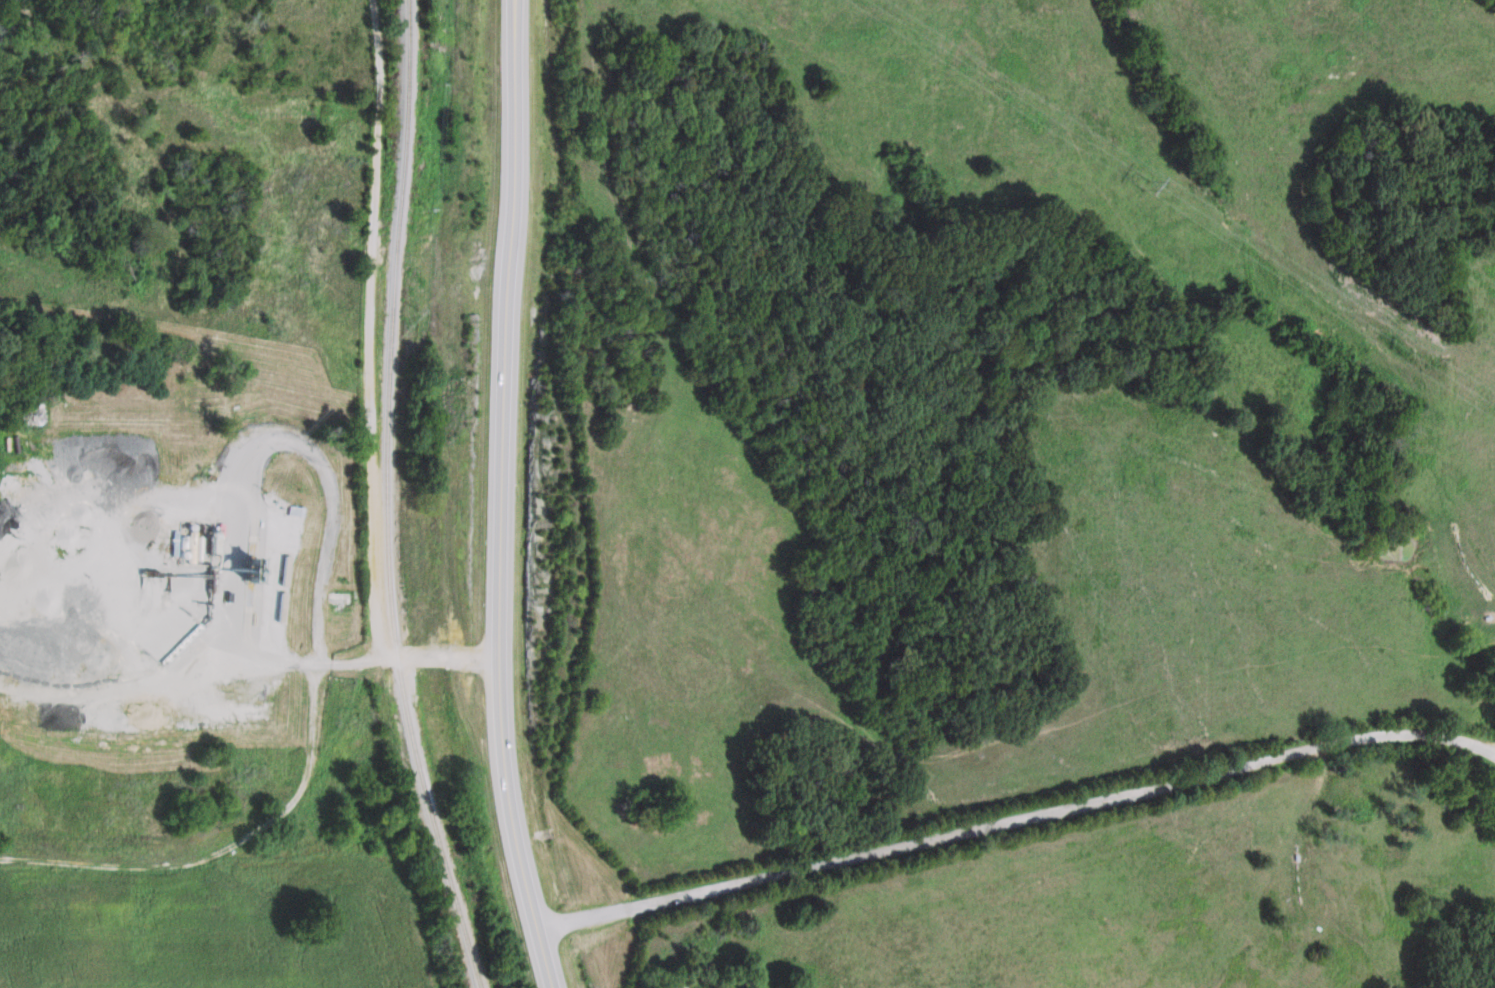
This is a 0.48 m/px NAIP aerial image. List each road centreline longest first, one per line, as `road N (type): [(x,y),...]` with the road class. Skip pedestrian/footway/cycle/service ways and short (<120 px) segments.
road 1 (primary): [(557,987),(518,843),(501,707),(515,0)]
road 2 (residential): [(1494,757),(1450,734),(1410,728),(1336,735),(1039,815),(541,927)]

